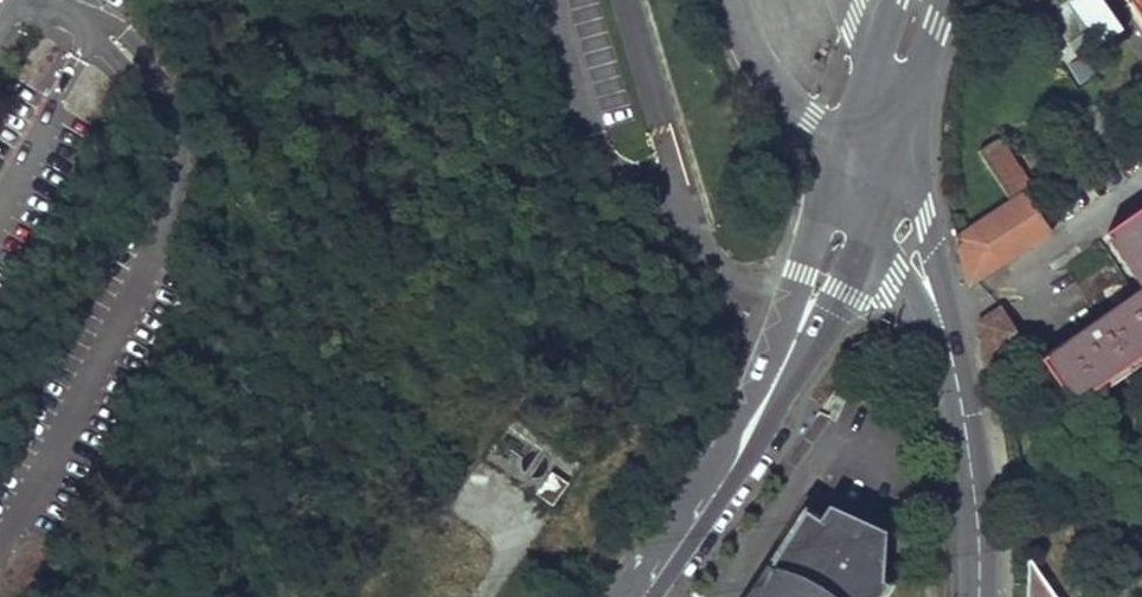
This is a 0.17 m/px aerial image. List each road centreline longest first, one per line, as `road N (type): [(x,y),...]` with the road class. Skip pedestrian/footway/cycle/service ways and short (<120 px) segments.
road 1 (unclassified): [(833,181),(757,387),(624,596)]
road 2 (unclassified): [(654,596),(754,448),(871,230)]
road 3 (tertiary): [(942,323),(965,414),(978,596)]
road 4 (tertiary): [(731,0),(754,54),(833,181)]
road 5 (tertiary): [(942,323),(907,132)]
road 6 (tertiary): [(907,132),(944,0)]
road 7 (tertiary): [(876,62),(833,181)]

